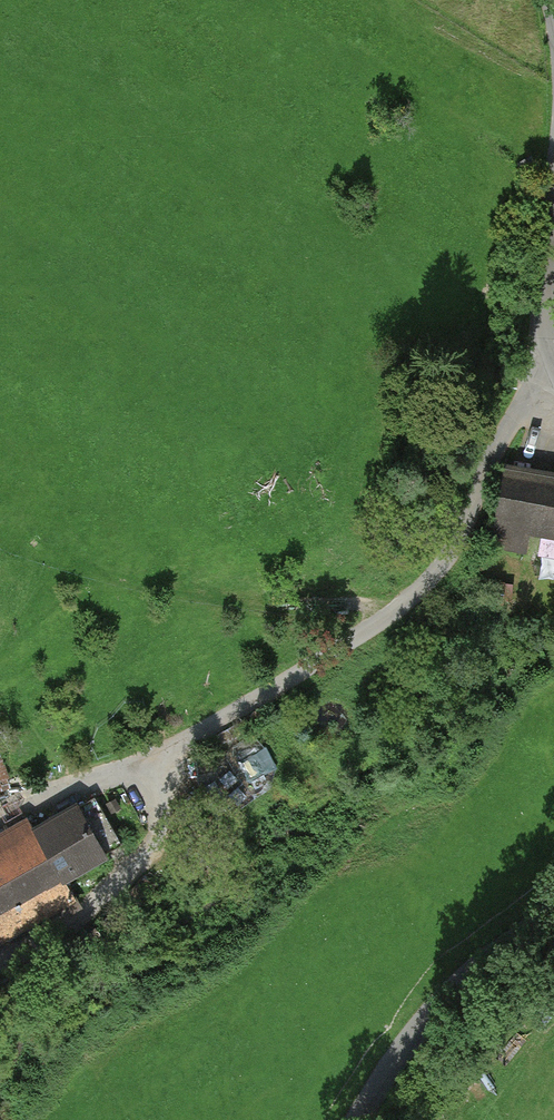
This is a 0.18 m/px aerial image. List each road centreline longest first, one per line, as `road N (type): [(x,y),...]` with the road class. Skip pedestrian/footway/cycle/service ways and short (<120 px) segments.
road 1 (track): [(553,374),(538,385),(469,523),(411,602),(157,767),(163,840),(110,911),(22,980),(0,985)]
road 2 (residential): [(553,900),(469,968),(401,1049),(360,1119)]
road 3 (track): [(0,812),(108,772),(157,767)]
road 4 (residential): [(553,235),(547,335),(553,363)]

